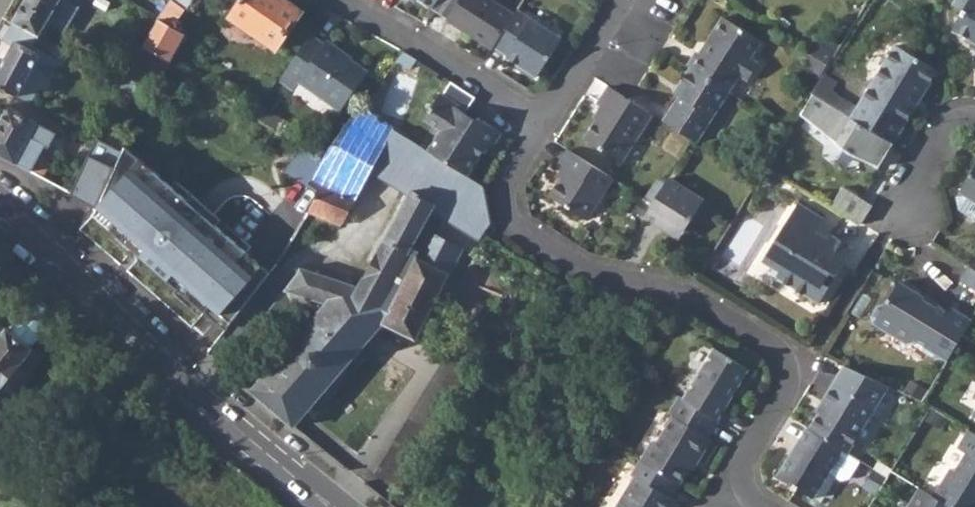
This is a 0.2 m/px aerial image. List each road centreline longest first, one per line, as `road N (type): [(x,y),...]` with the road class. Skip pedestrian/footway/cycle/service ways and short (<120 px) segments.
road 1 (residential): [(542,125),(505,185),(512,224),(581,271),(687,296),(783,358),(785,387),(745,462),(743,486)]
road 2 (residential): [(0,226),(332,506)]
road 3 (residential): [(337,0),(542,125)]
road 4 (residential): [(624,0),(542,125)]
road 5 (residential): [(974,123),(948,130),(916,178),(909,217)]

